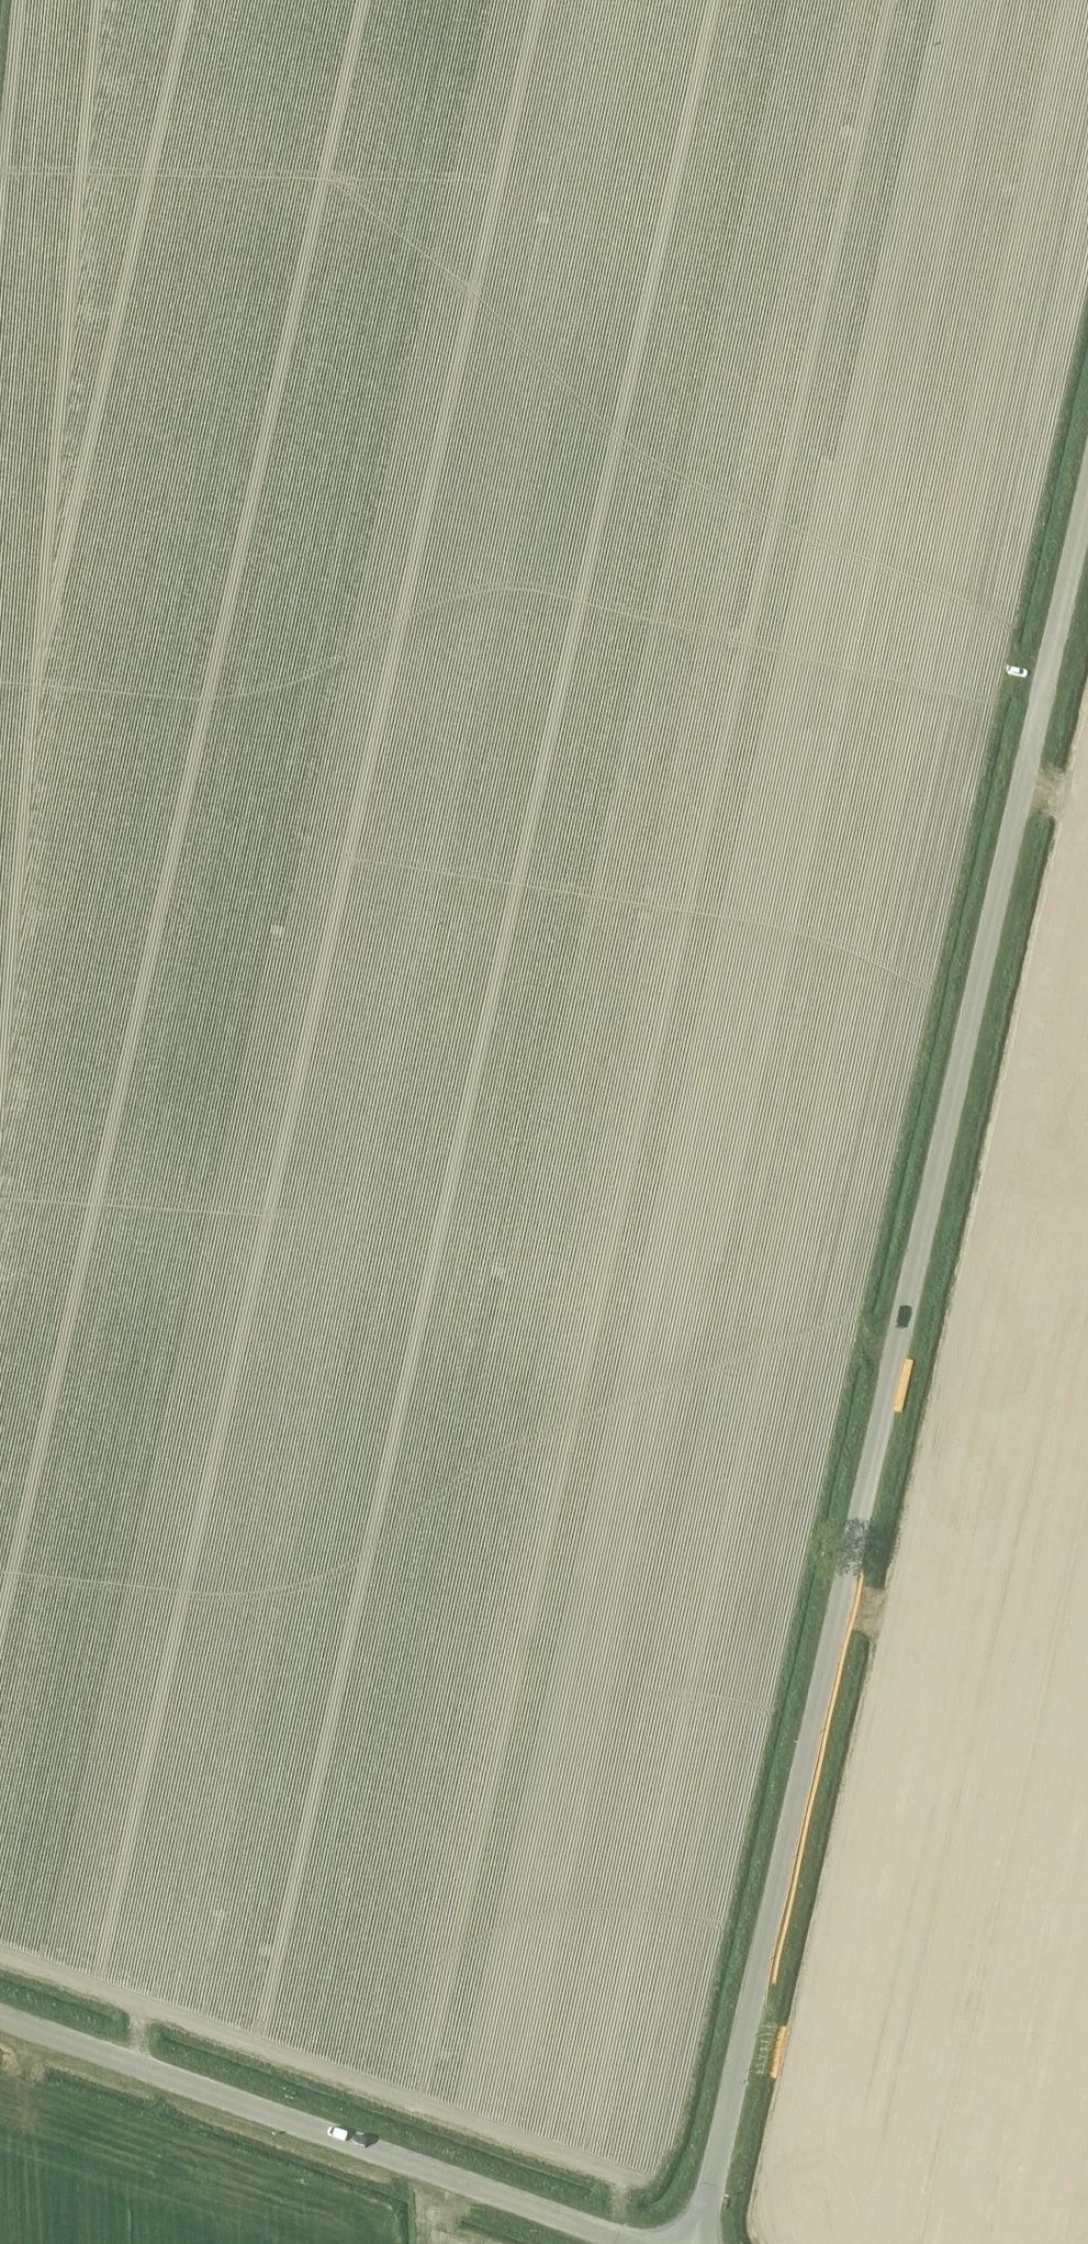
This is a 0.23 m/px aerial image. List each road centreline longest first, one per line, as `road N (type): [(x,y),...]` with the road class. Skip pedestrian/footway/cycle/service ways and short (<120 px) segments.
road 1 (tertiary): [(702,2243),(1087,500)]
road 2 (tertiary): [(622,2243),(0,2022)]

